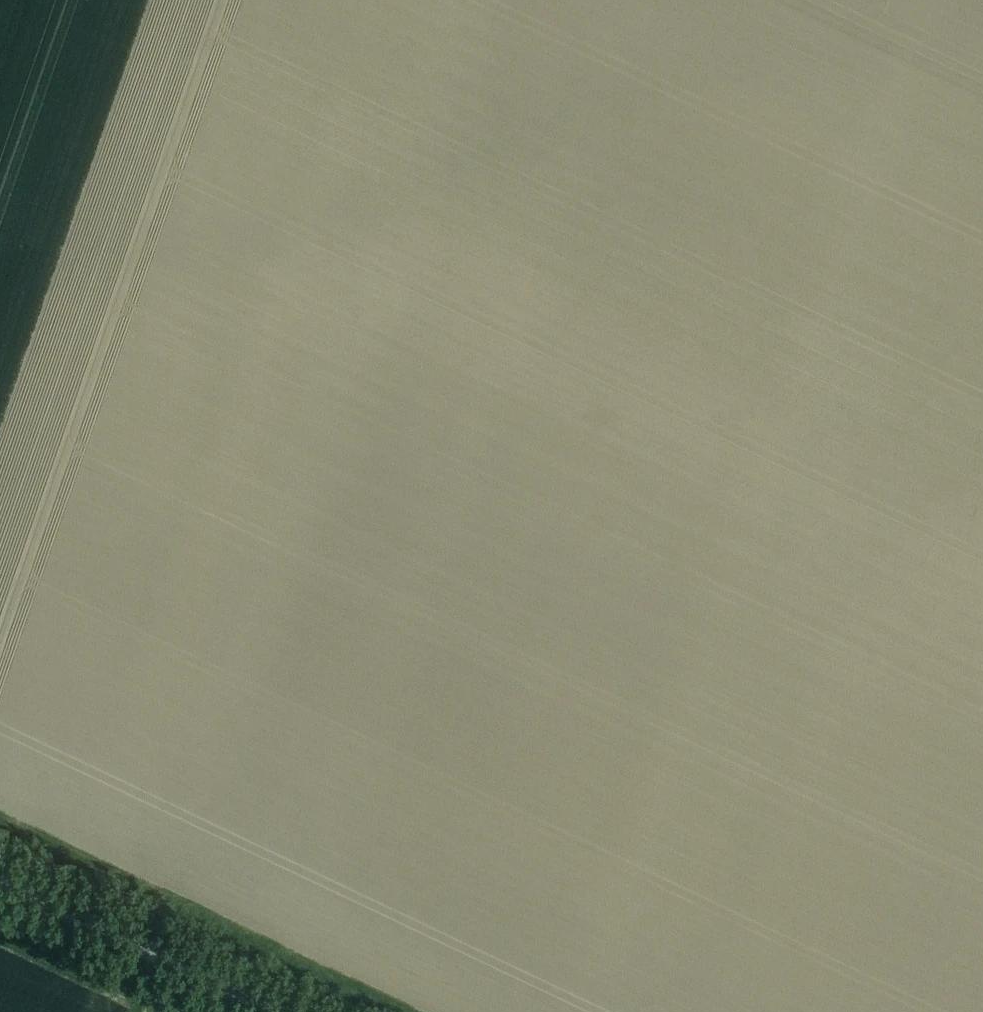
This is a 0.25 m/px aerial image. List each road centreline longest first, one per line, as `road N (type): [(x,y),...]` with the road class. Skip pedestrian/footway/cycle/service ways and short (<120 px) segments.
road 1 (track): [(0,814),(416,1011)]
road 2 (unclassified): [(283,1011),(0,877)]
road 3 (track): [(137,1011),(139,1005),(0,940)]

